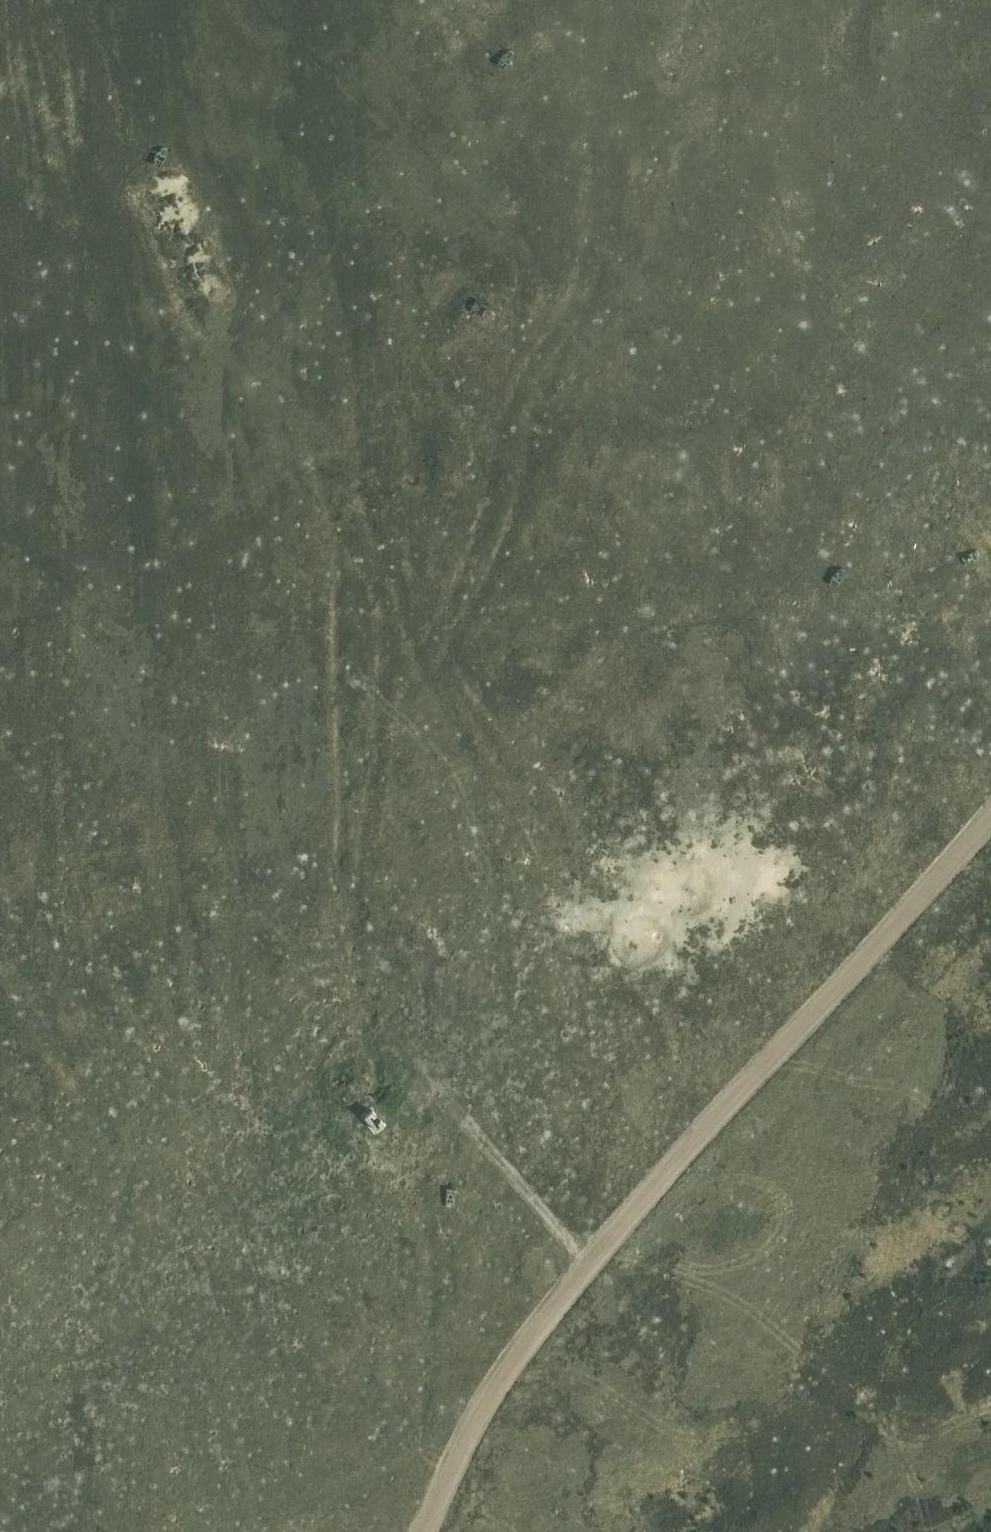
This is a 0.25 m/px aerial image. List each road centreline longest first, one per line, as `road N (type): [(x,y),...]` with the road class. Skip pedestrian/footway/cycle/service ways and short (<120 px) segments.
road 1 (track): [(589,1268),(990,819)]
road 2 (track): [(424,1531),(482,1404),(589,1268),(465,1126)]

